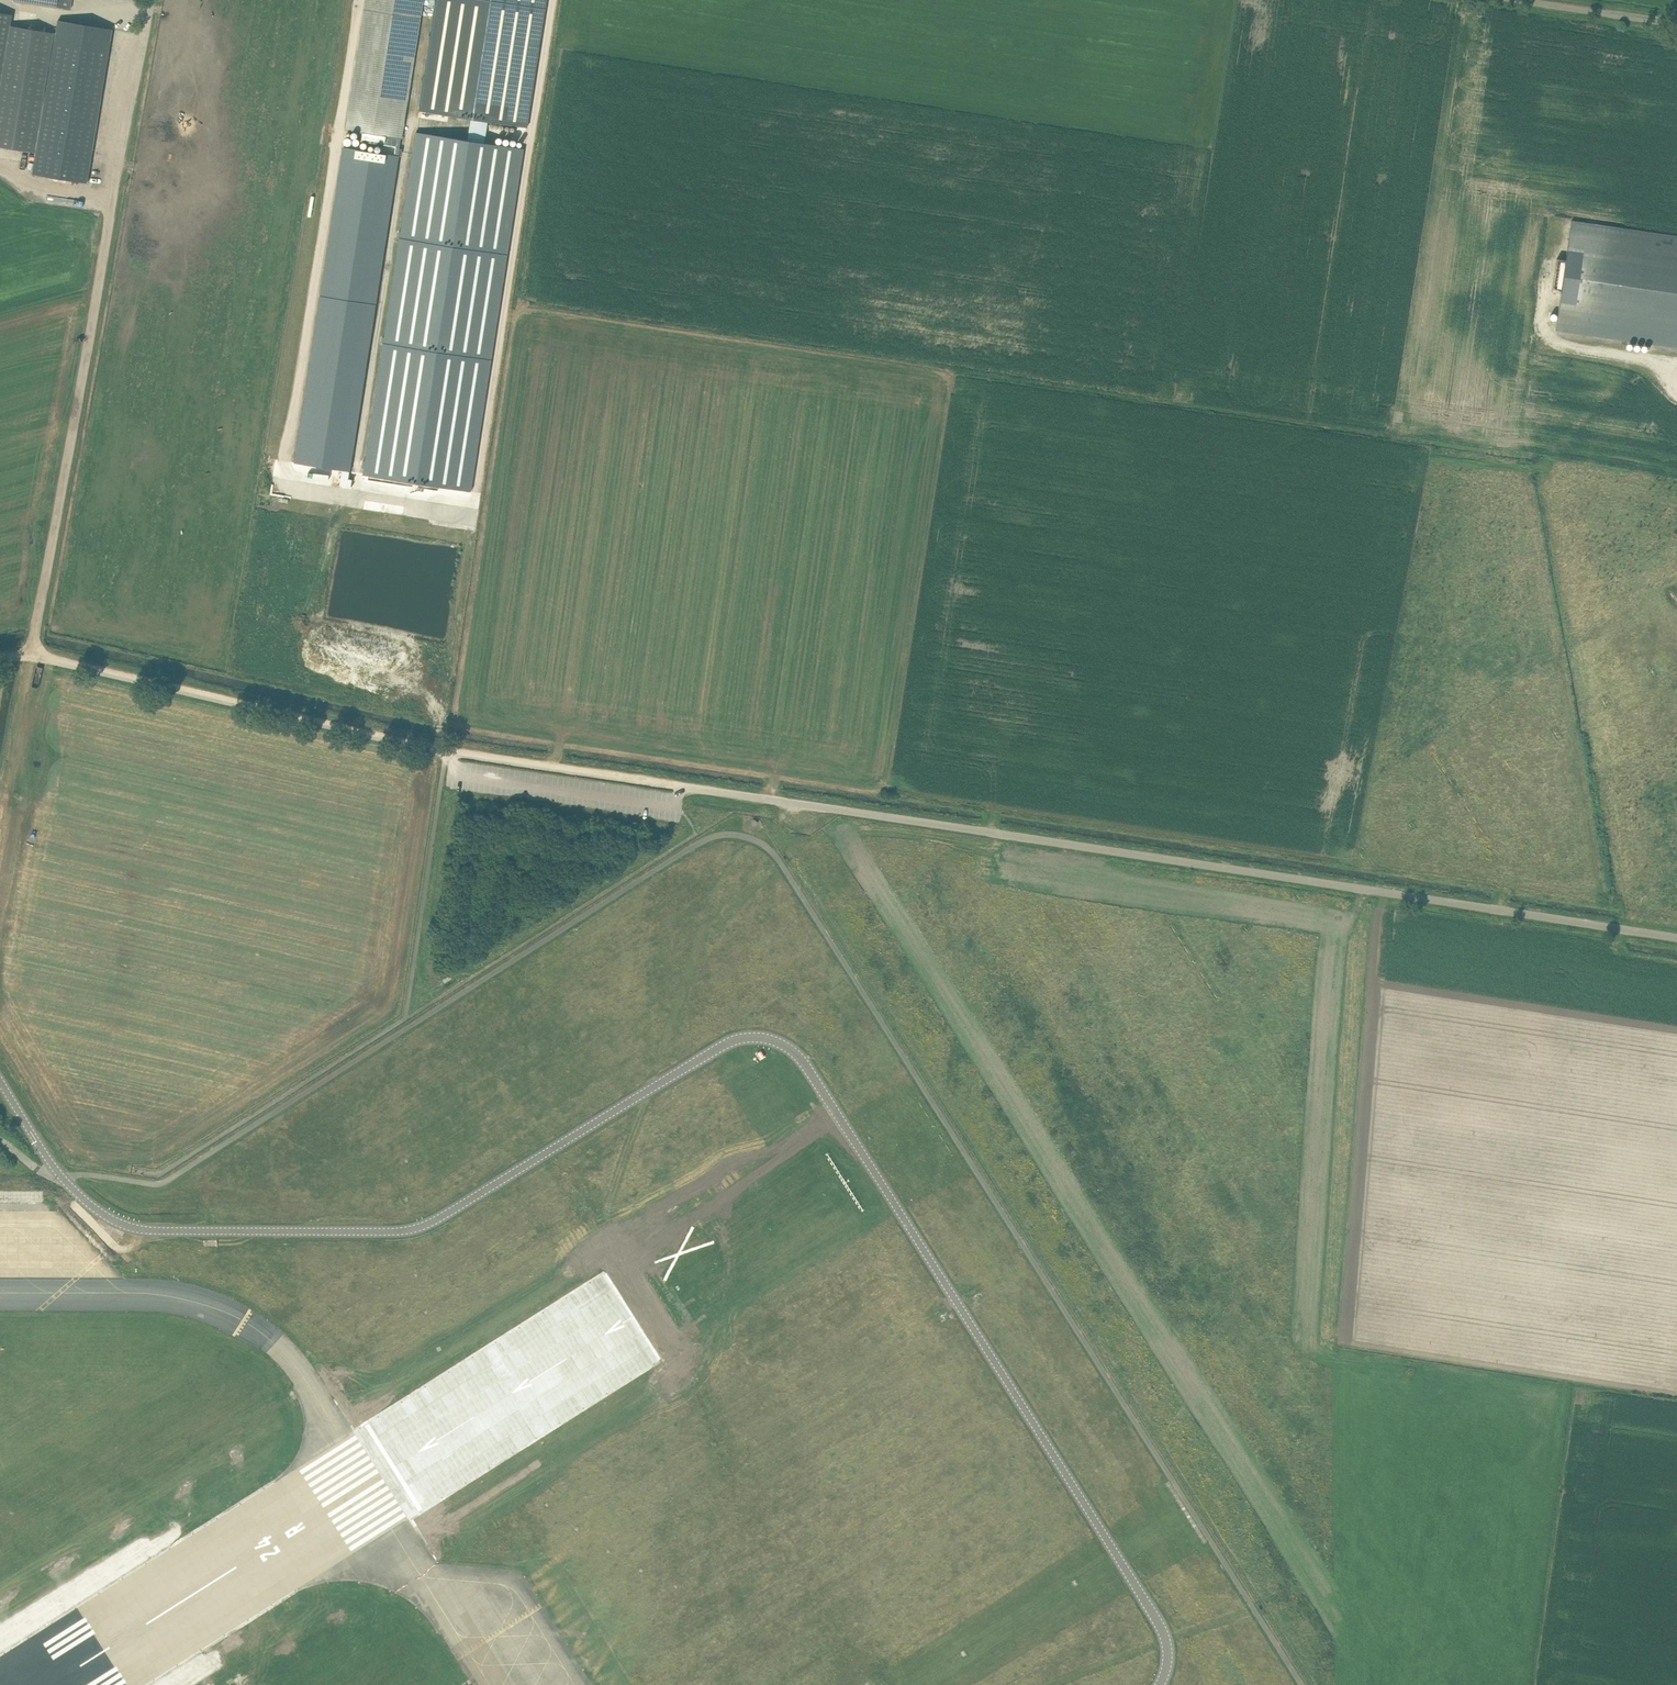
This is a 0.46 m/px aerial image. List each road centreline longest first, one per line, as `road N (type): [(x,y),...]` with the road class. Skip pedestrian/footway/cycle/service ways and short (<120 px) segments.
road 1 (unclassified): [(680,785),(1676,937)]
road 2 (unclassified): [(30,656),(151,0)]
road 3 (track): [(30,653),(447,750),(680,785)]
road 4 (unclassified): [(1532,0),(1676,21)]

